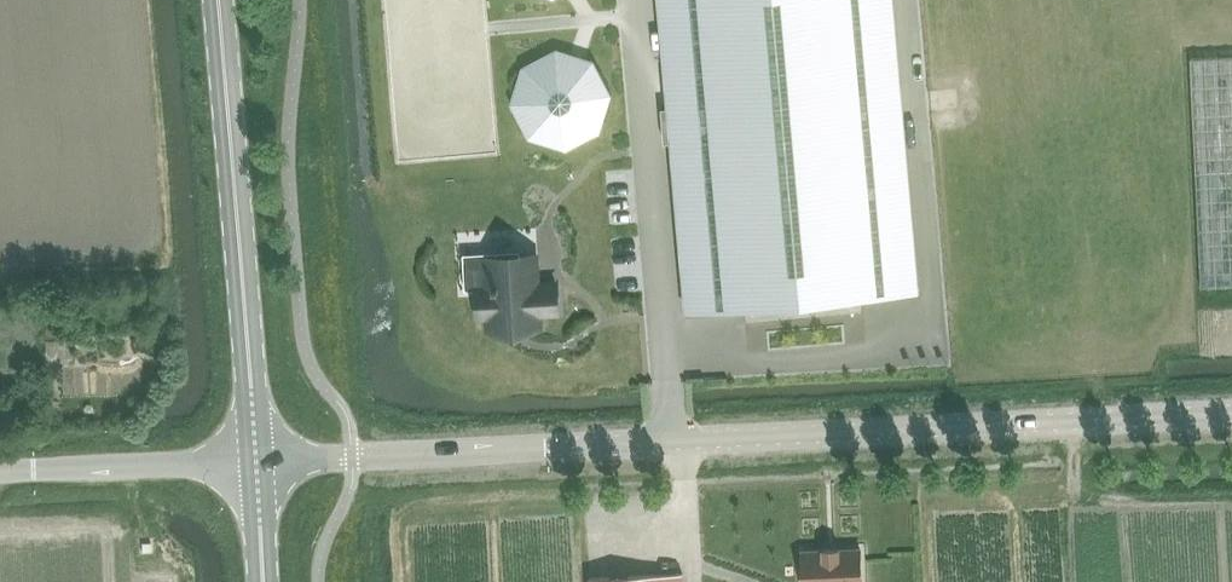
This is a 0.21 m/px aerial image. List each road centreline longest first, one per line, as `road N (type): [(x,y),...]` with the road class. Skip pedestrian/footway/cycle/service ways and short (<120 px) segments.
road 1 (unclassified): [(257,464),(1231,421)]
road 2 (tertiary): [(257,464),(217,0)]
road 3 (unclassified): [(0,481),(257,464)]

